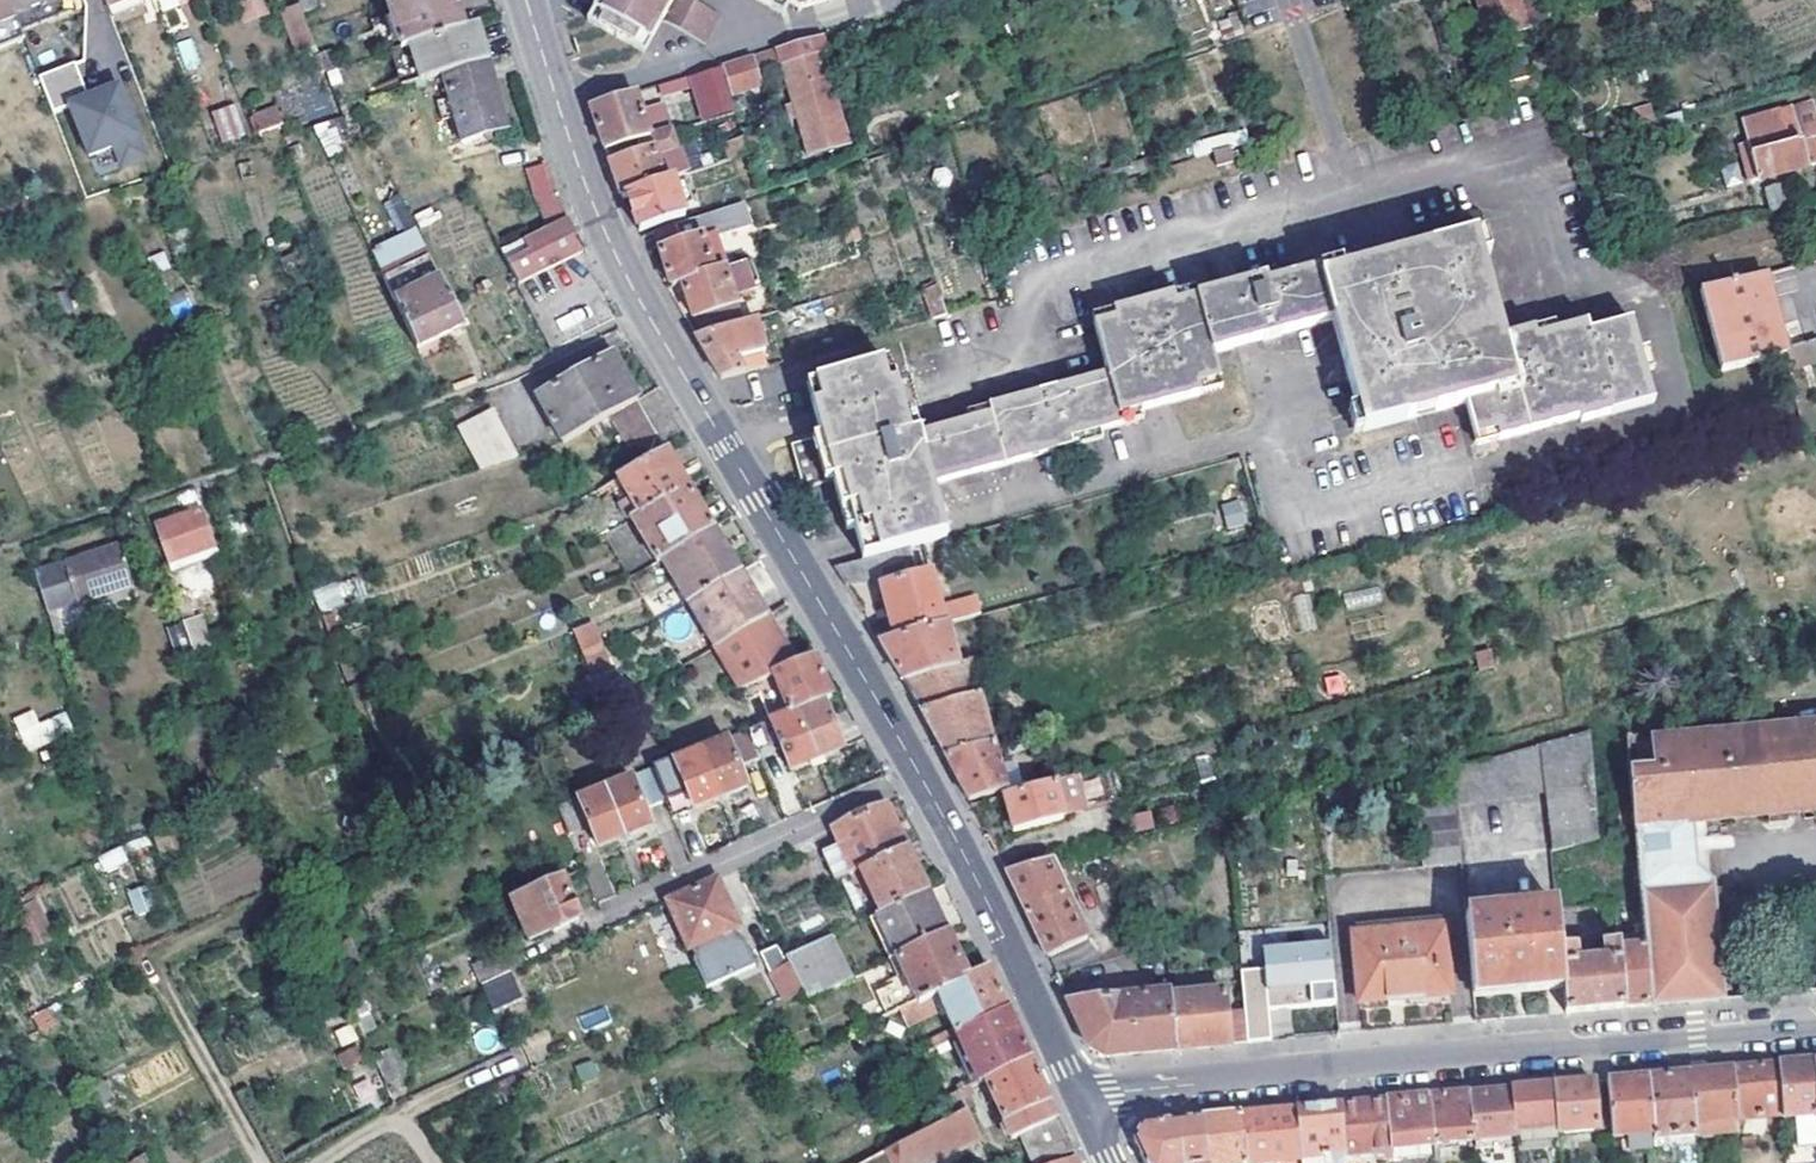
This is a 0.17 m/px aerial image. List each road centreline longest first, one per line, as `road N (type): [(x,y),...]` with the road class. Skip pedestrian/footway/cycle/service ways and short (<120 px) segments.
road 1 (tertiary): [(1815,1025),(1082,1095)]
road 2 (tertiary): [(792,556),(919,773),(1082,1095)]
road 3 (tertiary): [(792,556),(611,245),(556,98)]
road 4 (track): [(263,1162),(157,968),(401,848)]
road 5 (residential): [(556,98),(879,0)]
road 6 (track): [(401,1113),(512,1061)]

